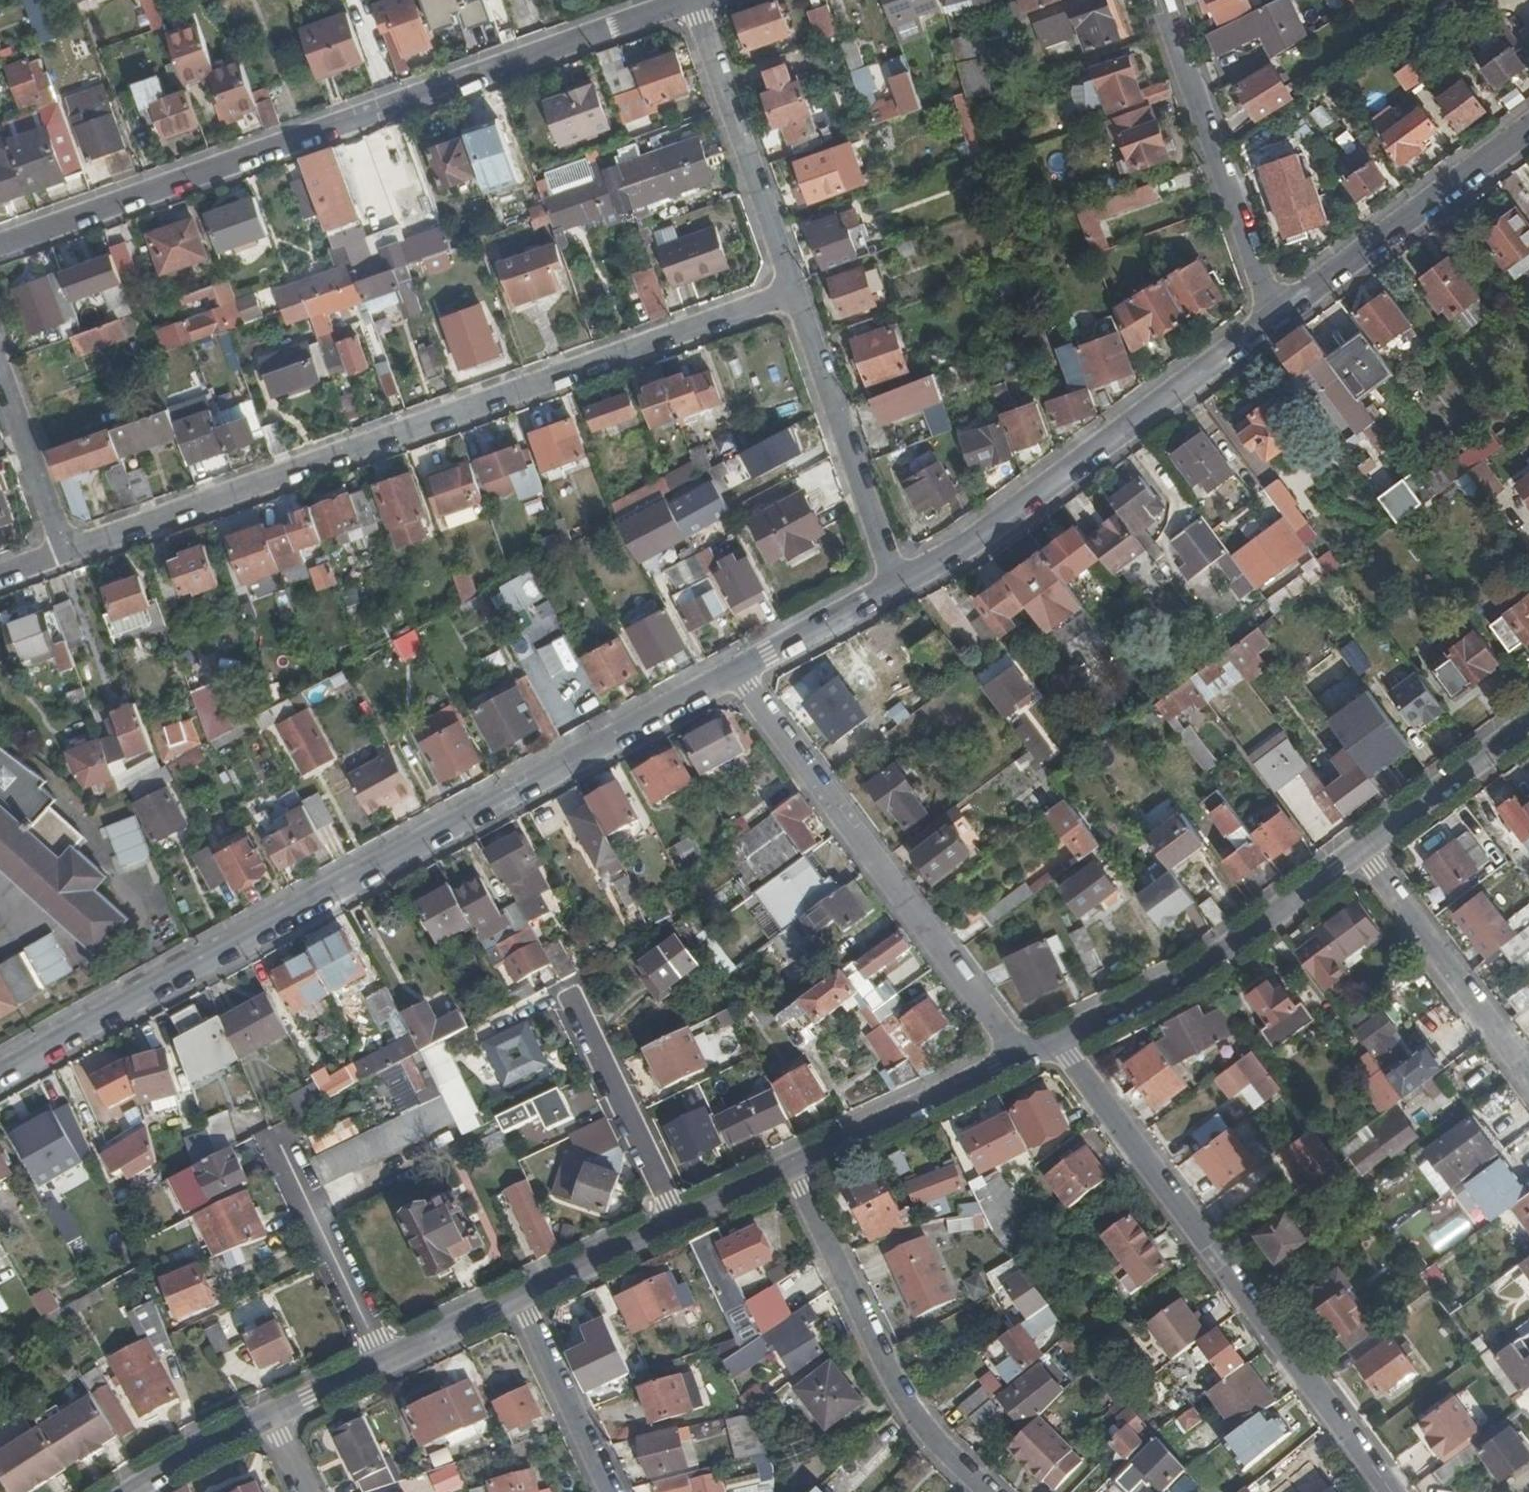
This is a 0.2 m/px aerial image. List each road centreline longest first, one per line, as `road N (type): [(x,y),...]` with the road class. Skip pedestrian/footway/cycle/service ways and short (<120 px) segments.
road 1 (residential): [(738,673),(0,1077)]
road 2 (residential): [(69,551),(794,291)]
road 3 (residential): [(0,251),(696,0)]
road 4 (residential): [(1390,1491),(1059,1043)]
road 5 (residential): [(738,673),(1022,1058)]
road 6 (residential): [(1275,321),(975,543),(899,587)]
road 7 (residential): [(989,1491),(913,1417),(792,1167)]
road 8 (residential): [(1059,1043),(1202,971),(1361,854)]
road 9 (residential): [(1275,321),(1162,0)]
road 10 (residential): [(1528,130),(1275,321)]
road 11 (residential): [(899,587),(794,291)]
road 12 (residential): [(794,291),(700,0)]
road 13 (residential): [(1361,854),(1528,1075)]
road 14 (residential): [(792,1167),(1022,1058)]
road 15 (residential): [(681,1222),(572,996)]
road 16 (residential): [(382,1365),(283,1148)]
road 17 (residential): [(612,1491),(522,1296)]
road 18 (residential): [(1361,854),(1528,727)]
road 19 (residential): [(69,551),(0,363)]
road 20 (residential): [(899,587),(738,673)]
road 21 (residential): [(522,1296),(681,1222)]
road 22 (residential): [(382,1365),(522,1296)]
road 23 (residential): [(135,1491),(267,1418)]
road 24 (residential): [(267,1418),(382,1365)]
road 25 (residential): [(681,1222),(792,1167)]

